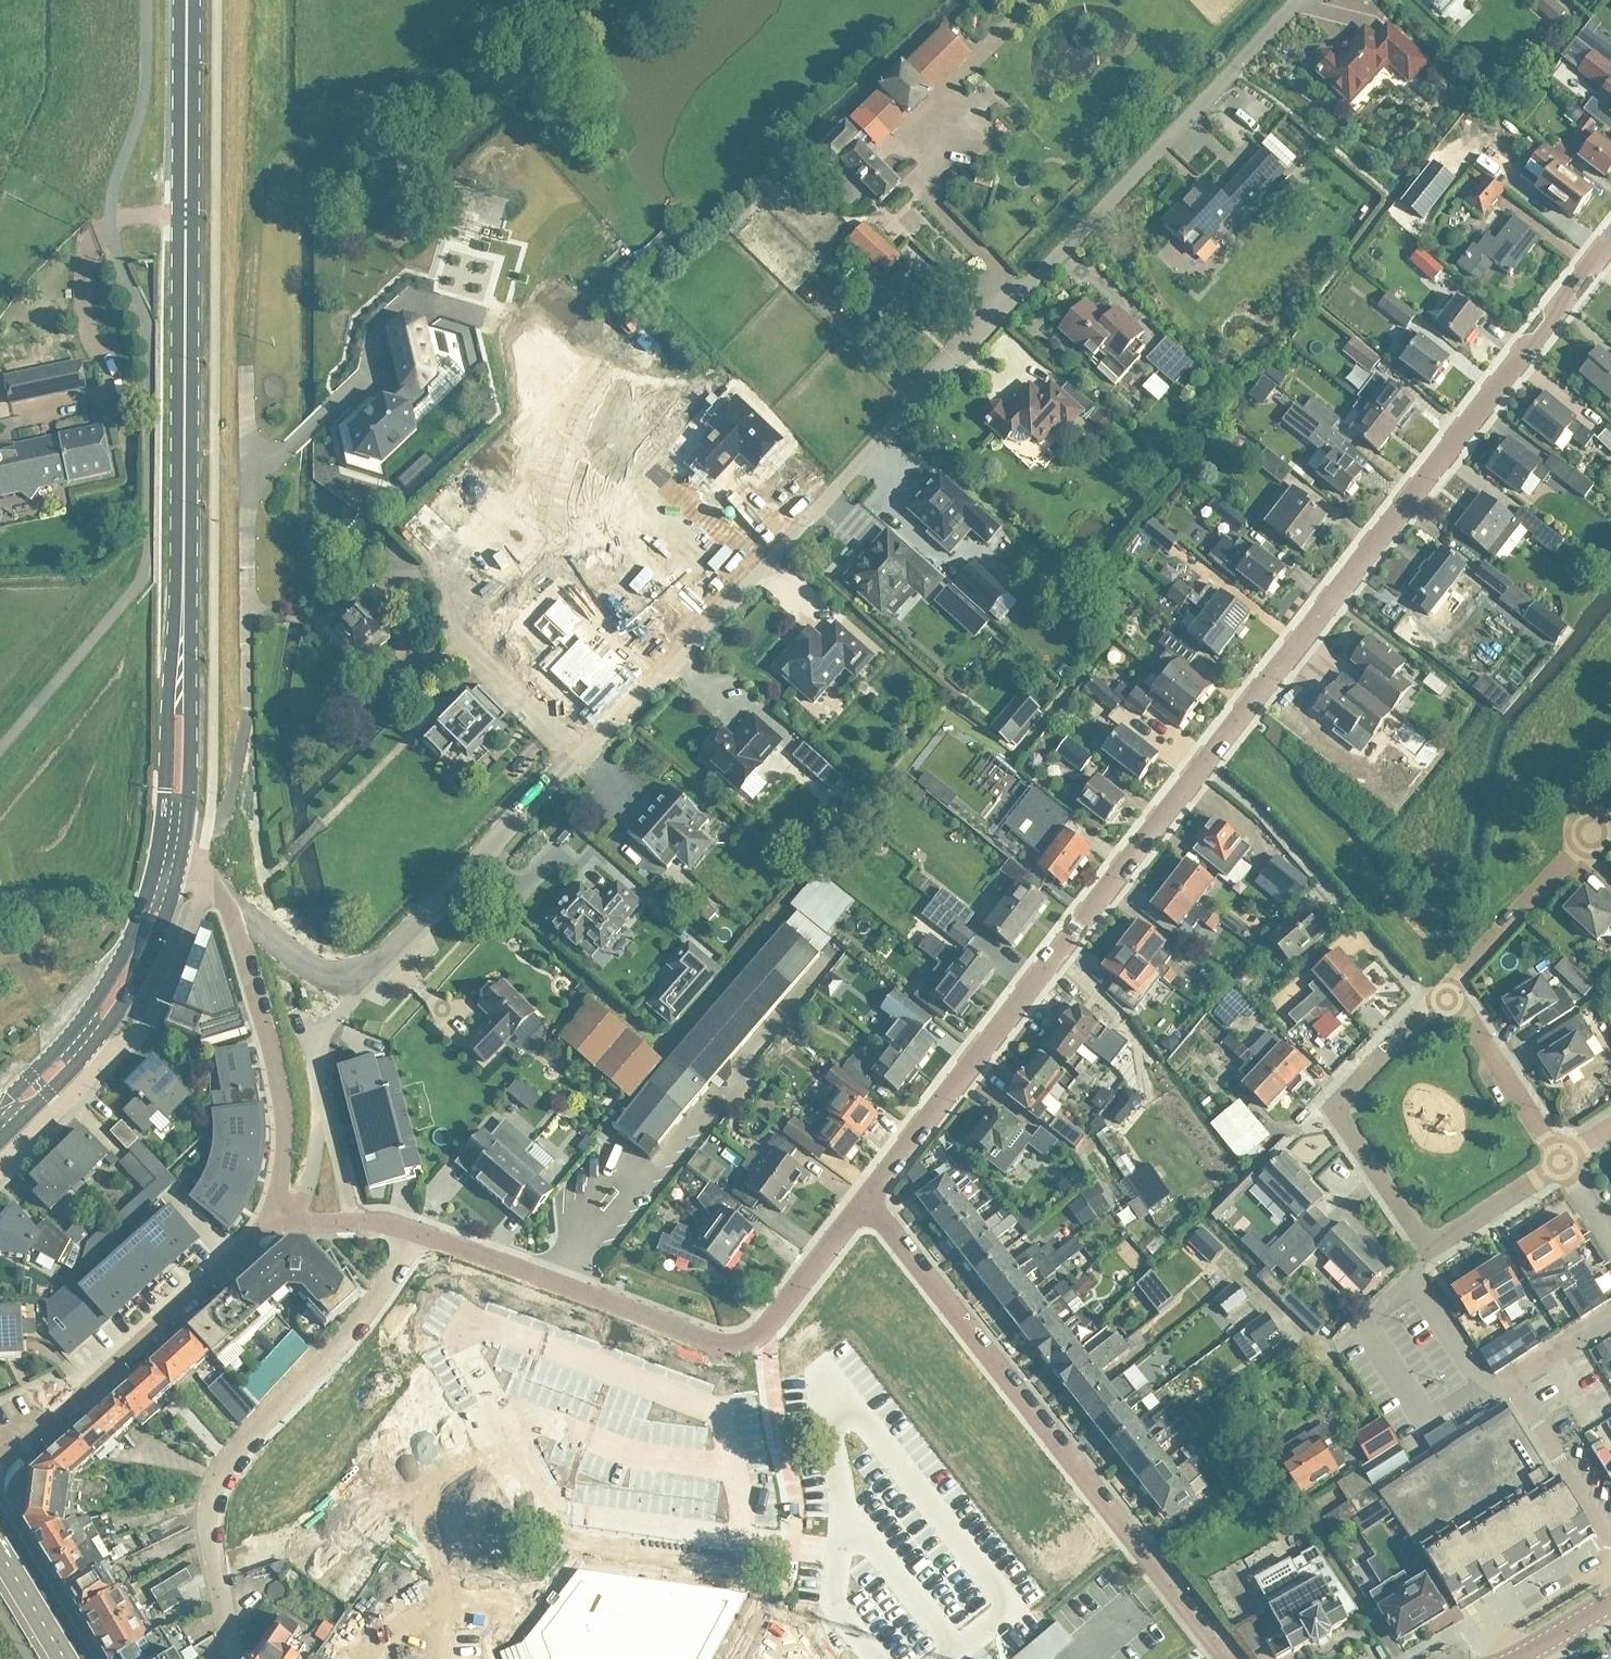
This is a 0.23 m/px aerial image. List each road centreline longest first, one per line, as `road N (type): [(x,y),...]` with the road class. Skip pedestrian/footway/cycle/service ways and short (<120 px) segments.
road 1 (residential): [(313,1052),(350,999),(553,782),(1295,0)]
road 2 (residential): [(862,1200),(1610,235)]
road 3 (residential): [(313,1052),(292,999),(256,837),(247,727),(249,472)]
road 4 (residential): [(1226,1658),(862,1200)]
road 5 (residential): [(411,1230),(725,1344),(760,1334),(862,1200)]
road 6 (residential): [(411,1230),(353,1328),(247,1436),(213,1484),(208,1526),(231,1658)]
road 7 (residential): [(1561,1160),(1427,1246),(1333,1111),(1445,990)]
road 8 (secondary): [(182,599),(184,214)]
road 9 (residential): [(0,1458),(279,1213)]
road 10 (residential): [(279,1213),(279,1090),(226,907),(200,876)]
road 11 (residential): [(1610,1540),(1509,1378),(1610,1315)]
road 12 (secondary): [(177,869),(191,714),(182,599)]
road 13 (secondary): [(182,599),(155,862)]
road 14 (residential): [(1445,990),(1606,808)]
road 15 (secondary): [(184,214),(186,0)]
road 16 (unclassified): [(103,1059),(156,999),(198,903),(200,876)]
road 17 (residential): [(1561,1160),(1445,990)]
road 18 (secondary): [(89,1046),(147,956),(177,869)]
road 19 (secondary): [(155,862),(123,951),(72,1030)]
road 20 (residential): [(0,1166),(103,1059)]
road 21 (secondary): [(73,1658),(0,1540)]
road 22 (secondary): [(0,1137),(89,1046)]
road 23 (residential): [(279,1213),(307,1187),(319,1101)]
road 24 (residential): [(319,1101),(354,1220)]

